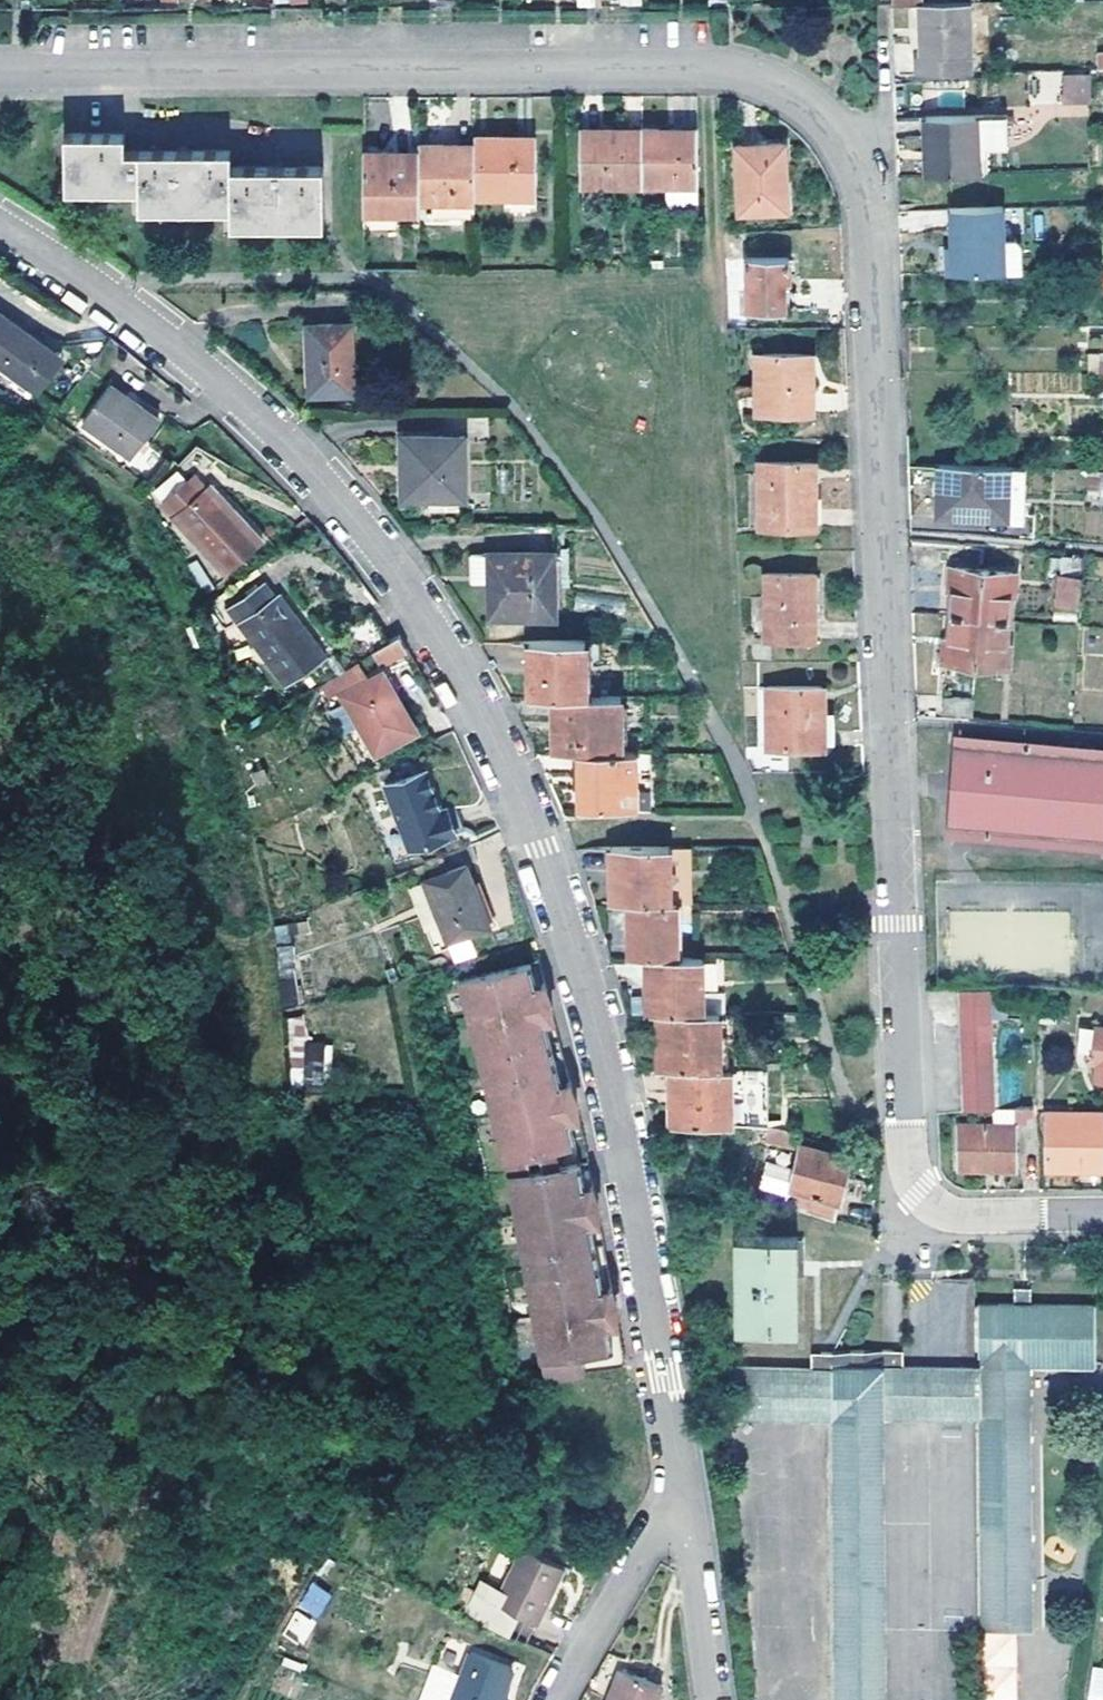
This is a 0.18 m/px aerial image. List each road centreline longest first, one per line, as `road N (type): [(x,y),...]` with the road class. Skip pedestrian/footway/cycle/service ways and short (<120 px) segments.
road 1 (residential): [(0,74),(61,81),(695,69),(739,73),(776,88),(840,143),(861,176),(865,210),(914,1175),(934,1205),(958,1215),(1102,1216)]
road 2 (residential): [(0,224),(139,324),(318,480),(375,548),(487,721),(567,941),(637,1199),(682,1505)]
road 3 (residential): [(564,1699),(682,1505)]
road 4 (residential): [(682,1505),(712,1699)]

